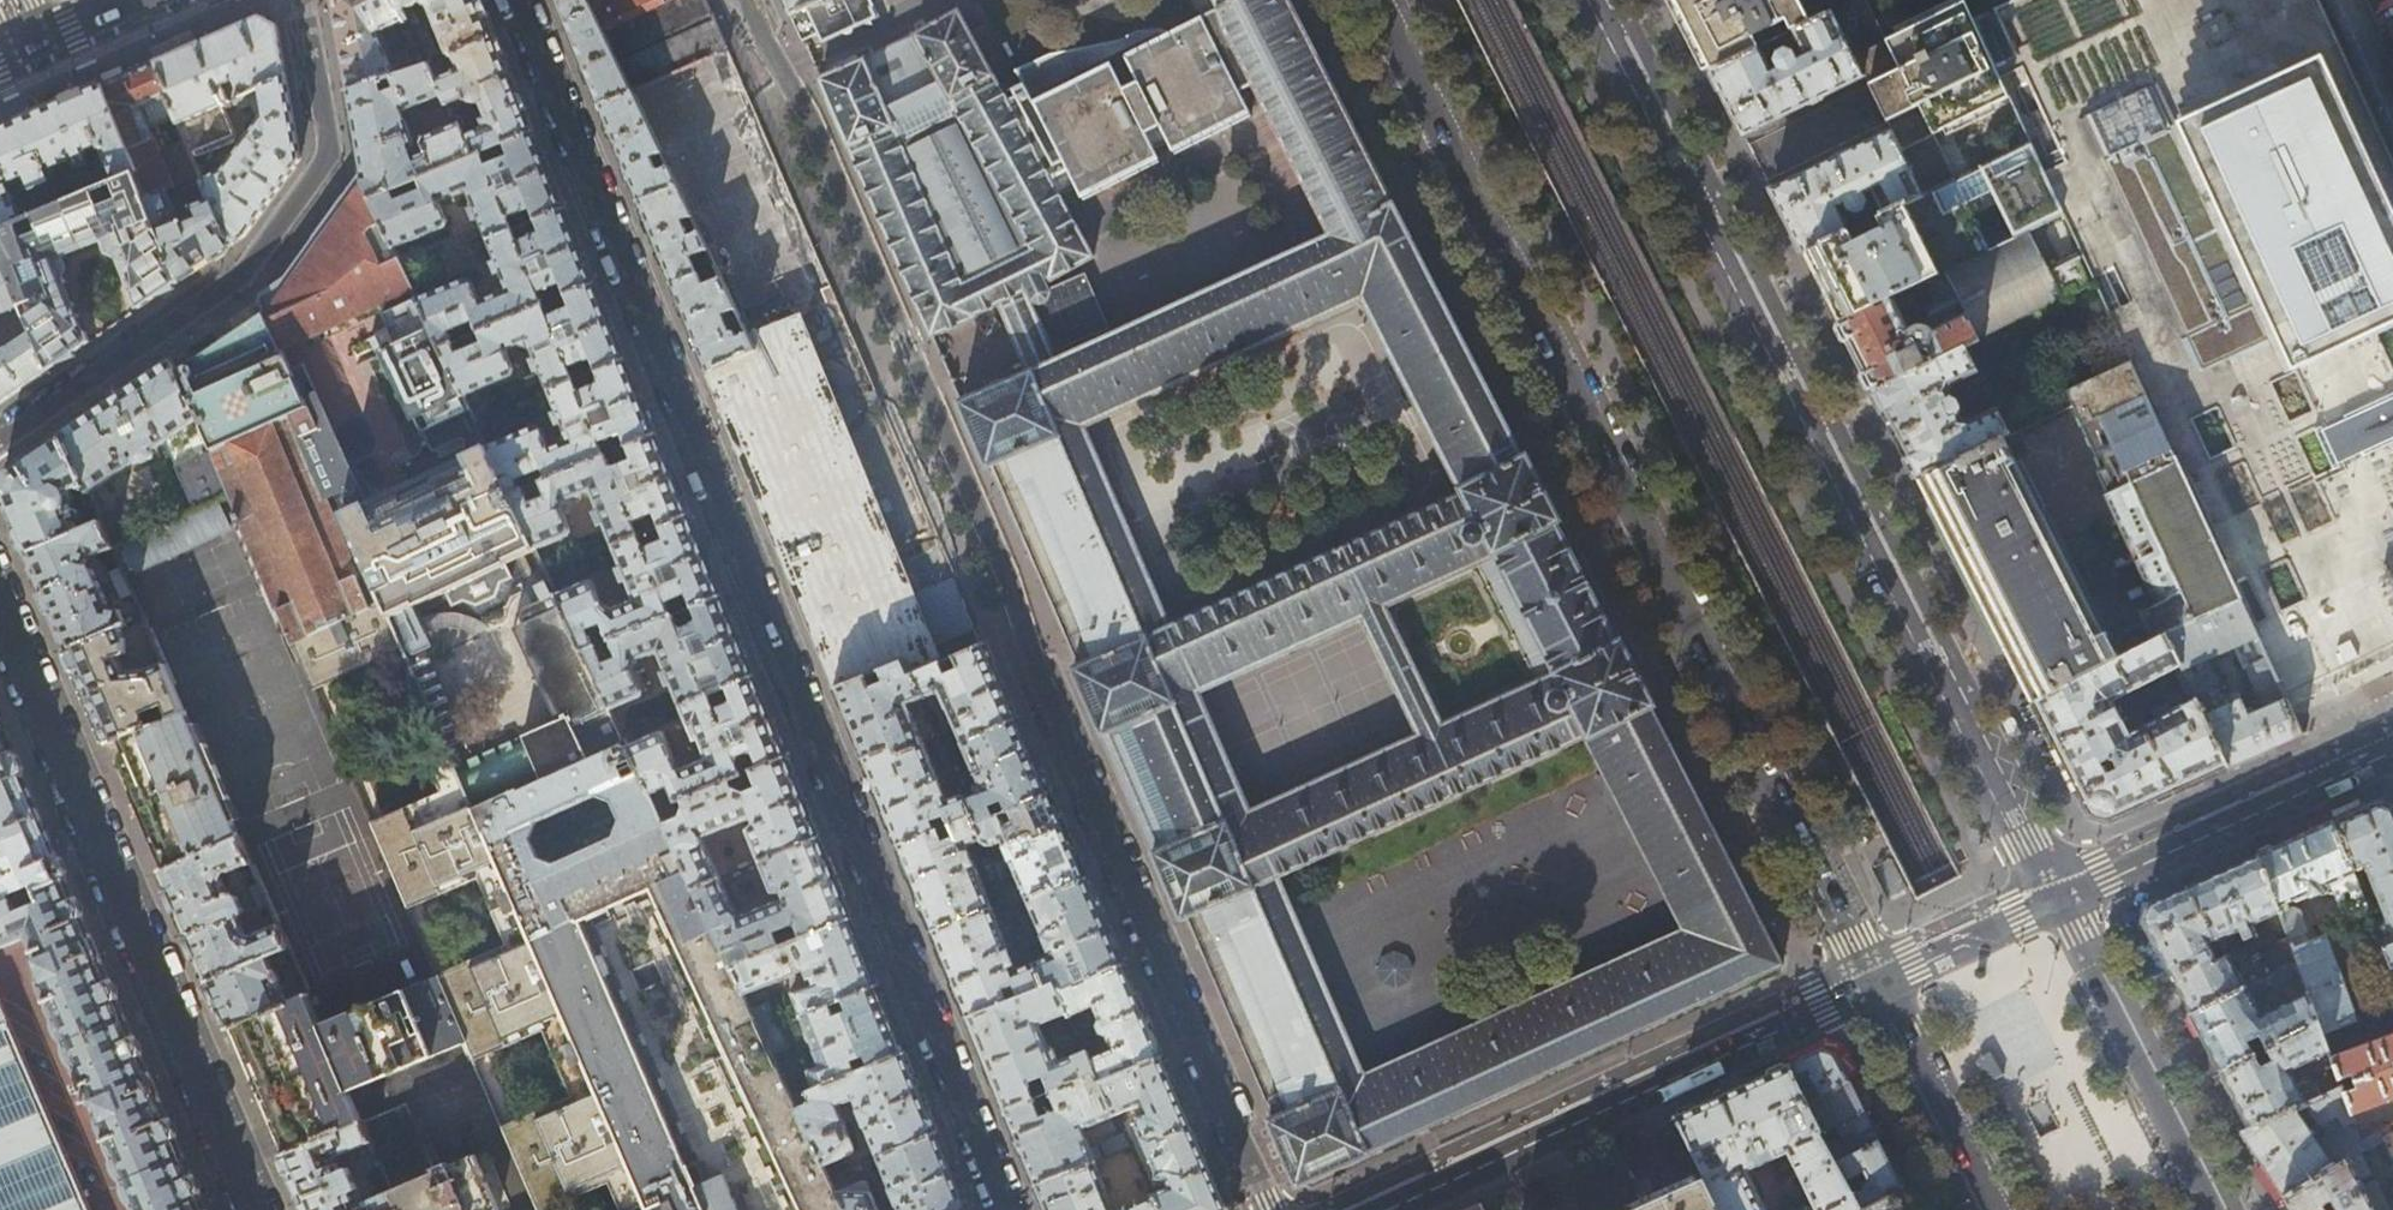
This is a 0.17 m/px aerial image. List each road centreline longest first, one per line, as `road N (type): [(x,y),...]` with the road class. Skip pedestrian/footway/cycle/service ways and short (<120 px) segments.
road 1 (residential): [(1271,1209),(1042,689),(1003,570),(818,131),(747,0)]
road 2 (residential): [(517,0),(1010,1209)]
road 3 (secondary): [(1370,0),(1878,986)]
road 4 (secondary): [(2058,901),(1590,0)]
road 5 (residential): [(0,607),(257,1209)]
road 6 (residential): [(301,0),(330,150),(239,280),(0,443)]
road 7 (secondary): [(1384,1209),(1878,986)]
road 8 (secondary): [(2058,901),(2392,752)]
road 9 (secondary): [(2213,1209),(2058,901)]
road 10 (secondary): [(1878,986),(1991,1209)]
road 11 (secondary): [(1878,986),(2058,901)]

